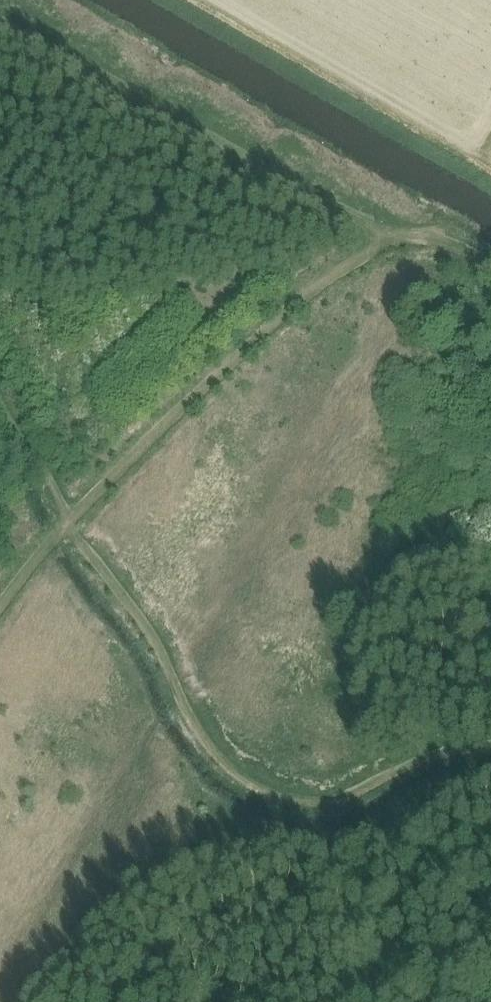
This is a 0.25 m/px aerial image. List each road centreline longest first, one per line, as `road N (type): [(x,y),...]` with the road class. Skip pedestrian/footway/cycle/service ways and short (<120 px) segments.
road 1 (track): [(65,524),(150,635),(206,740),(267,784),(334,792),(429,754),(490,748)]
road 2 (track): [(0,606),(82,505),(286,308),(347,263),(409,239)]
road 3 (track): [(490,266),(445,241),(409,239),(337,205),(0,14)]
road 4 (track): [(65,524),(55,491),(0,406)]

